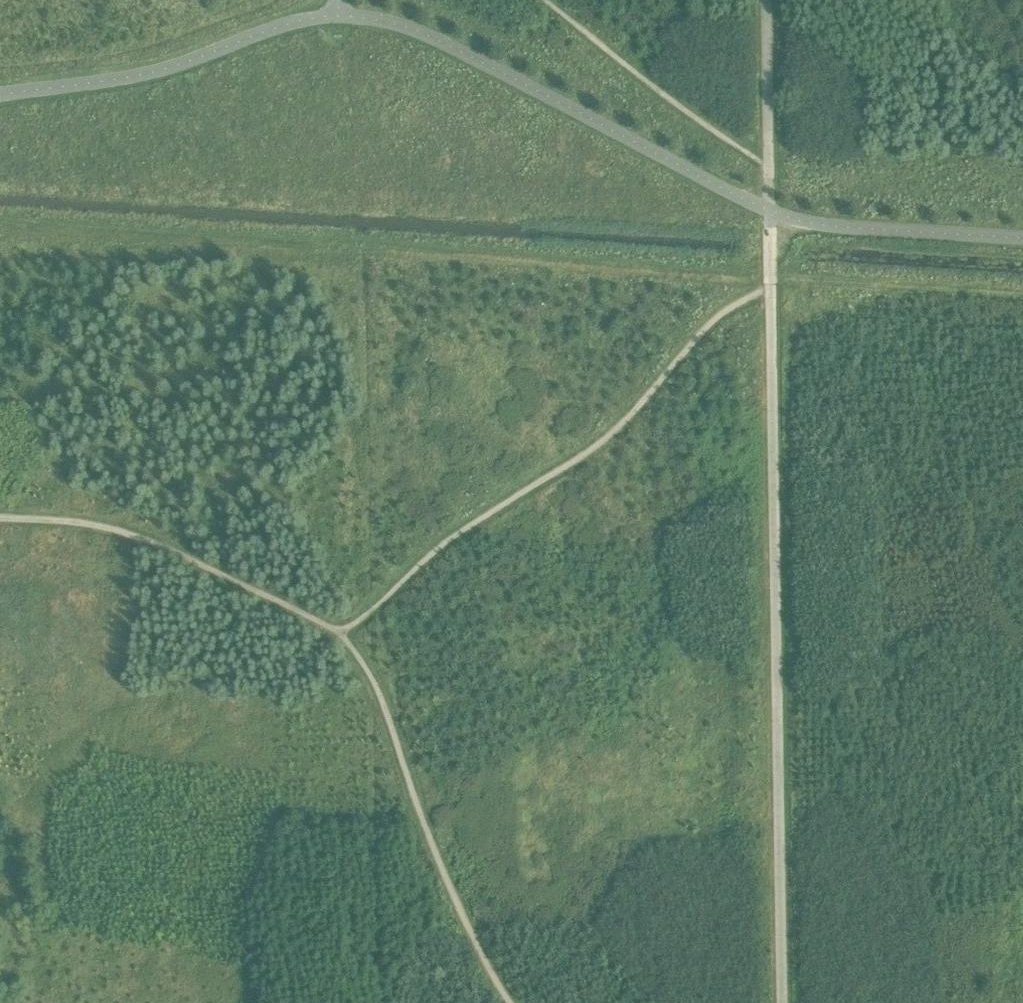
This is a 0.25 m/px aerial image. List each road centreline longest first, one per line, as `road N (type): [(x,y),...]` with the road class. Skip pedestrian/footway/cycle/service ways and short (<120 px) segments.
road 1 (track): [(783,1002),(765,0)]

